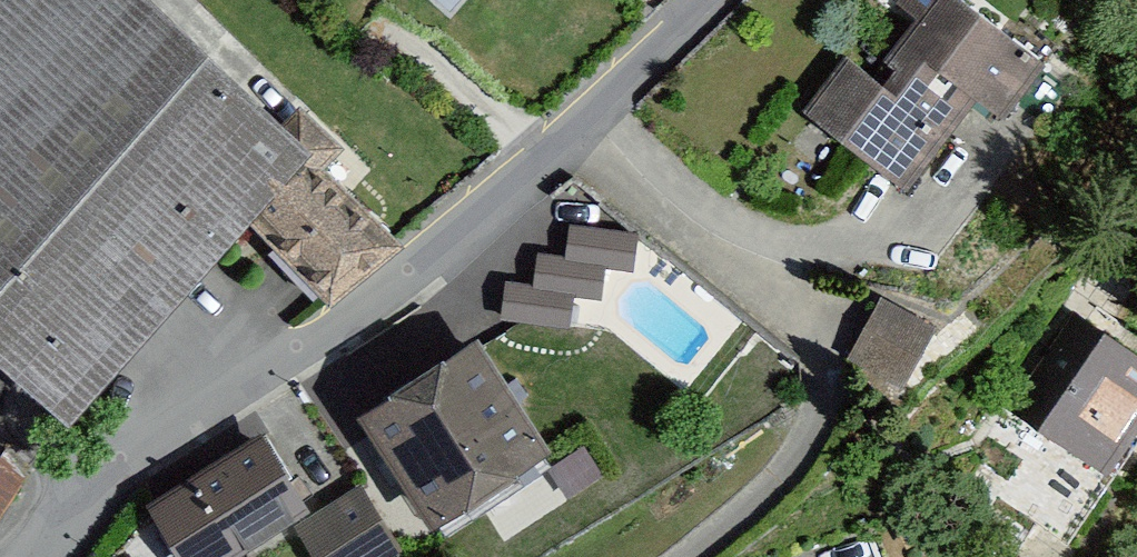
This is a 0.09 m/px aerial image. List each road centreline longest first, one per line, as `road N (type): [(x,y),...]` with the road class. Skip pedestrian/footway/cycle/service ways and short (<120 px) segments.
road 1 (residential): [(58,556),(250,381),(572,138),(711,0)]

